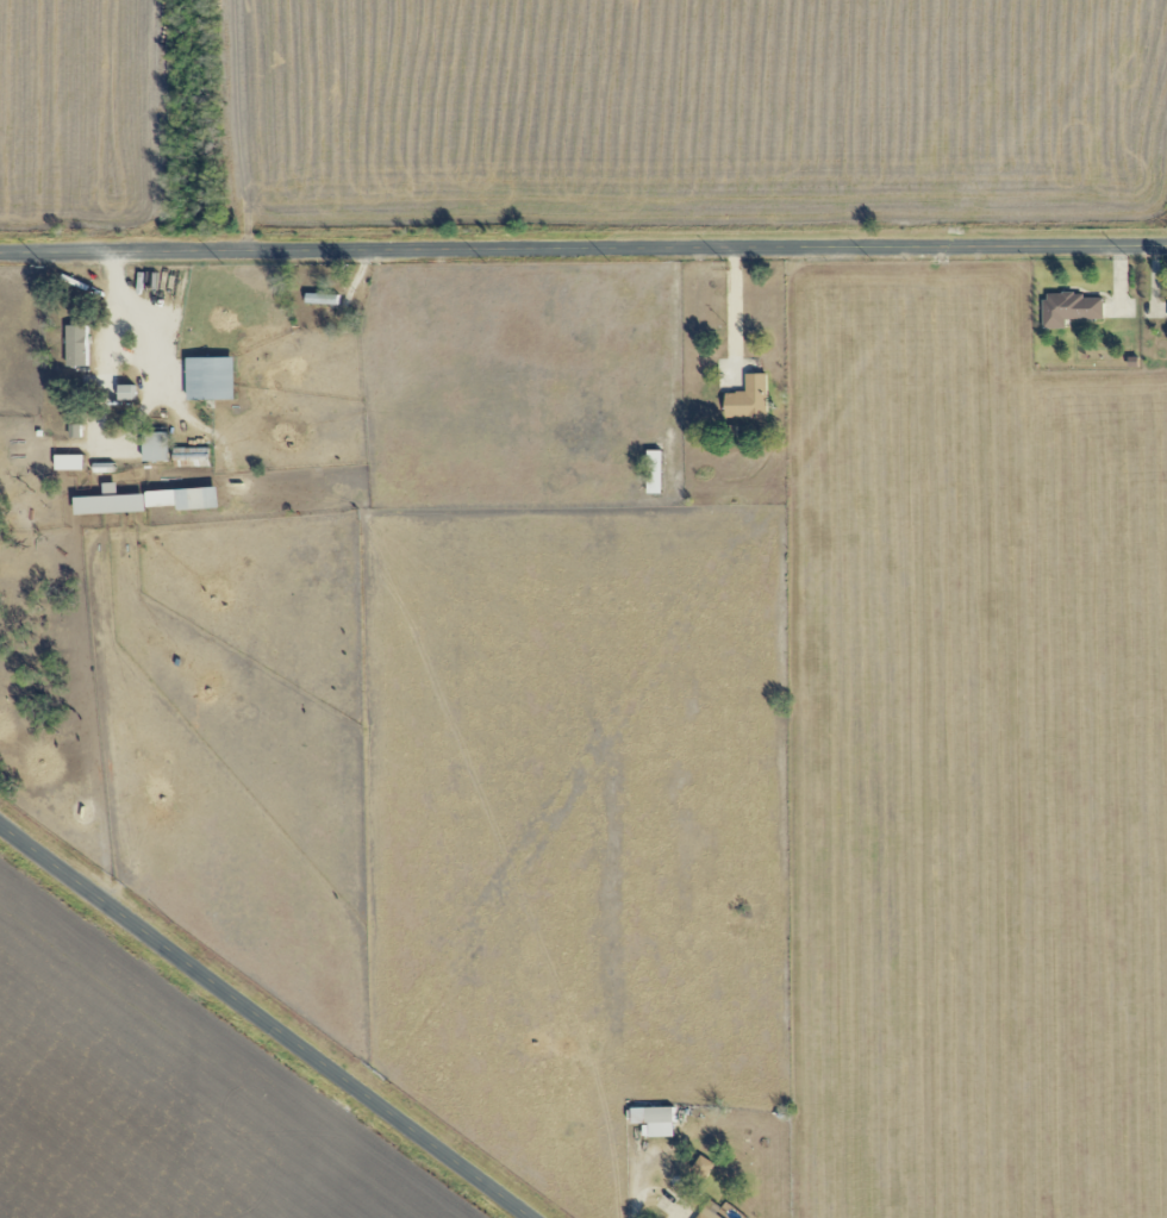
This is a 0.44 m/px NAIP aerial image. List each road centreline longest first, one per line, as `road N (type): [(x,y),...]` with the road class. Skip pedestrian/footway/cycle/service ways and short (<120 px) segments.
road 1 (tertiary): [(0,255),(1166,247)]
road 2 (tertiary): [(0,827),(530,1217)]

